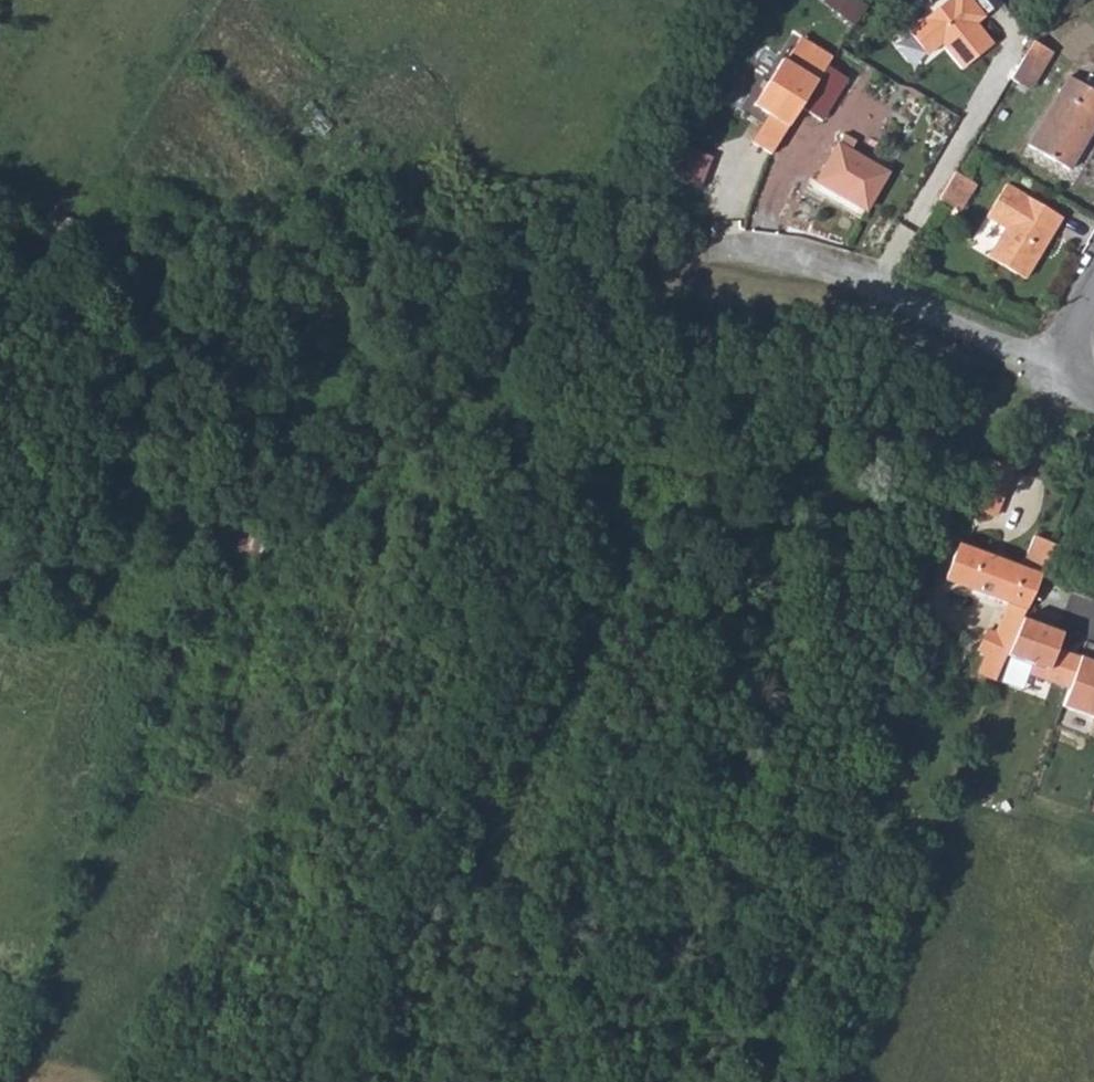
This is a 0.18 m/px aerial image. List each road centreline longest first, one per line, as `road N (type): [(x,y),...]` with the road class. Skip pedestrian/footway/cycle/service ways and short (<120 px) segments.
road 1 (track): [(750,262),(388,318),(291,312),(64,261)]
road 2 (residential): [(1049,377),(869,284),(804,263),(750,262)]

